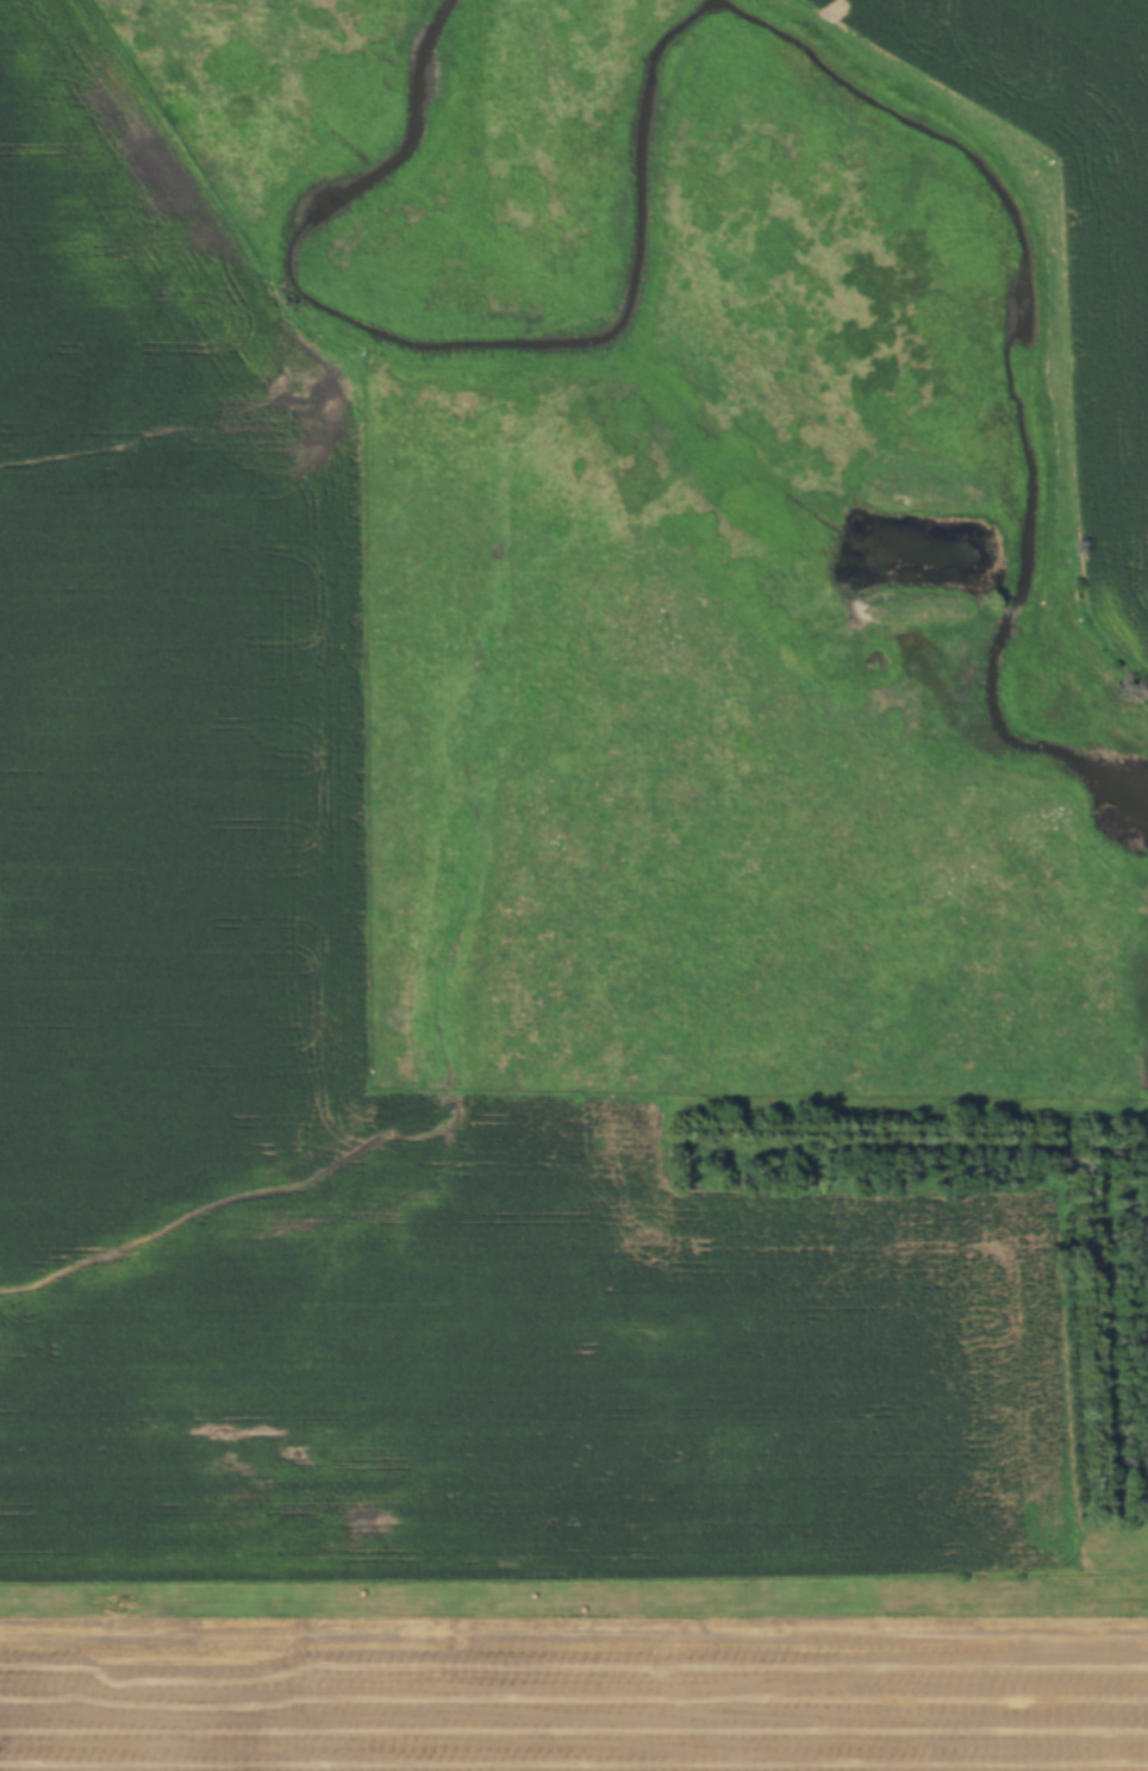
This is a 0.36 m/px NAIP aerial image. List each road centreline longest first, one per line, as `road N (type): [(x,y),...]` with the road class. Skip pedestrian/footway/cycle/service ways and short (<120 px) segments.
road 1 (residential): [(1147,1606),(0,1617)]

